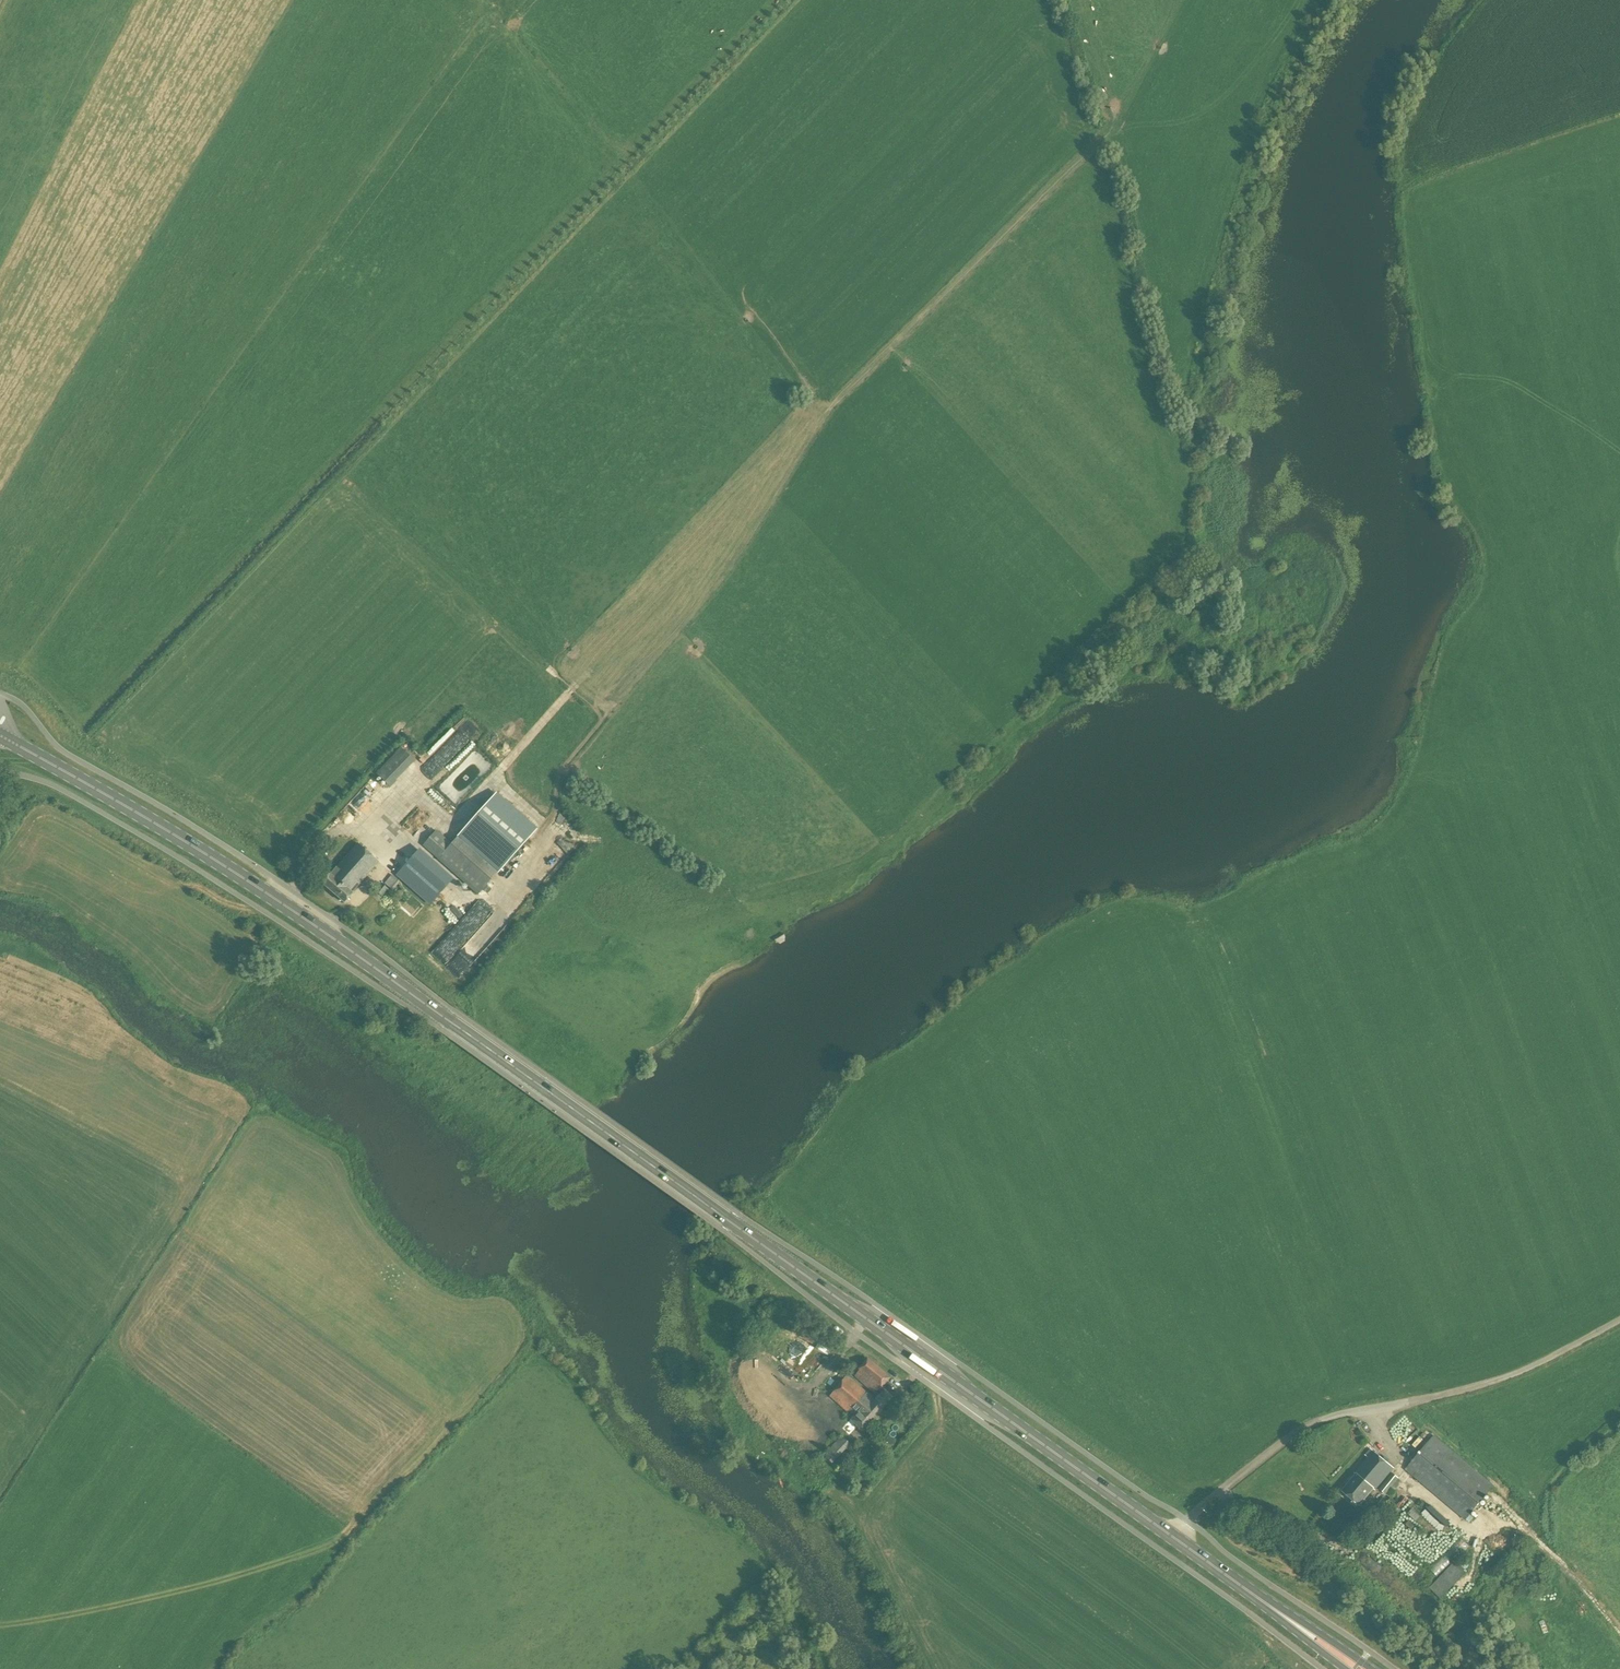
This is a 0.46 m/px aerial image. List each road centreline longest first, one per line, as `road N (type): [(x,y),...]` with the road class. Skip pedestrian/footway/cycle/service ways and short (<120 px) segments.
road 1 (primary): [(1358,1668),(343,945),(0,735)]
road 2 (track): [(746,1570),(767,1579),(821,1668)]

